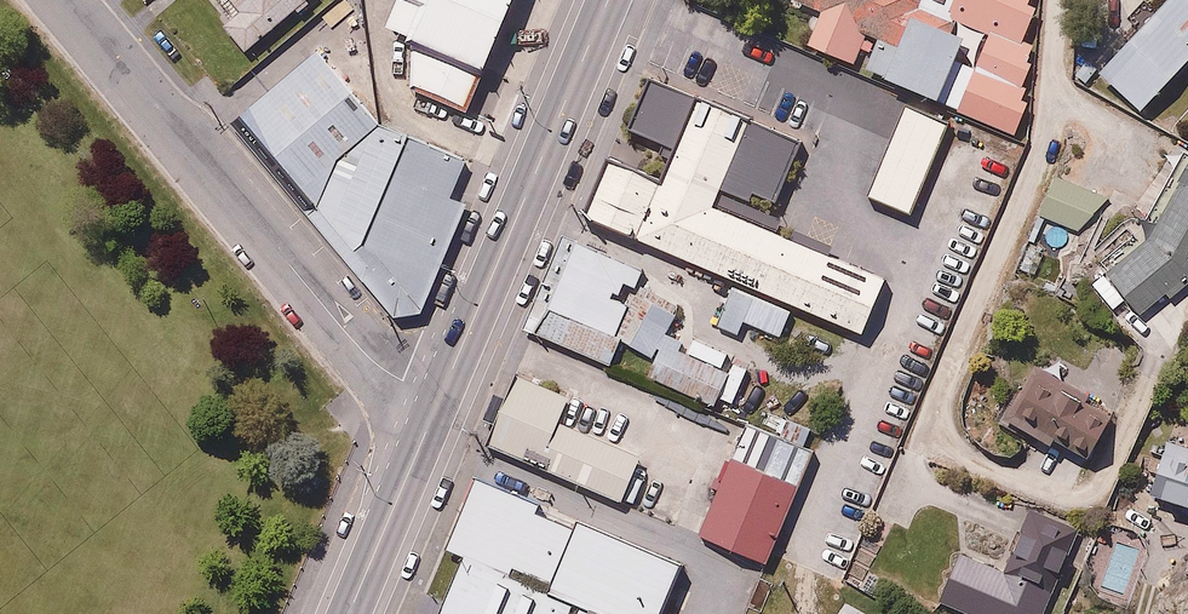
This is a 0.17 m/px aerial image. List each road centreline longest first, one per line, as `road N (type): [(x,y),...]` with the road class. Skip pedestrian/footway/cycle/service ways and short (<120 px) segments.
road 1 (residential): [(443,397),(366,355),(64,0)]
road 2 (primary): [(609,0),(443,397)]
road 3 (primary): [(443,397),(350,613)]

